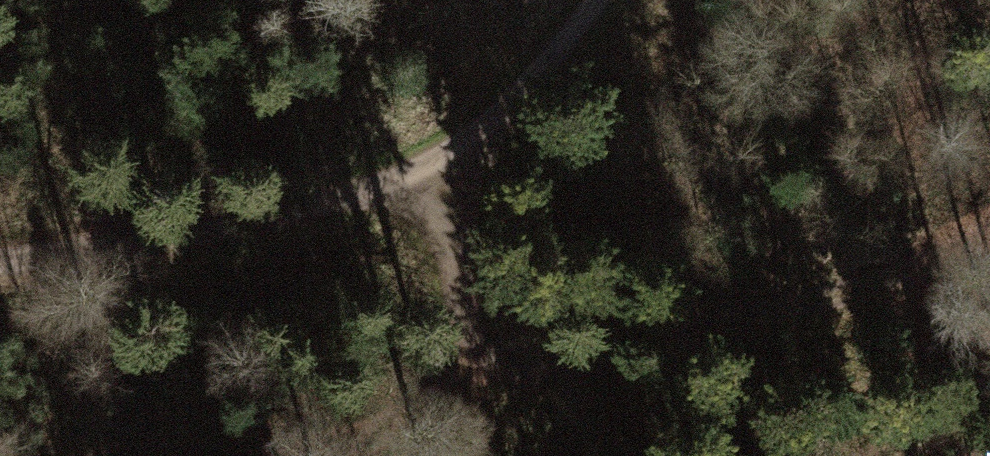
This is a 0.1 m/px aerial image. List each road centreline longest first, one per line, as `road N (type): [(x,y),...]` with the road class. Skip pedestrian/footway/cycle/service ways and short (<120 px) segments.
road 1 (track): [(207,455),(480,374),(884,289),(989,244)]
road 2 (track): [(0,255),(419,193),(585,0)]
road 3 (track): [(419,193),(480,374),(447,455)]

